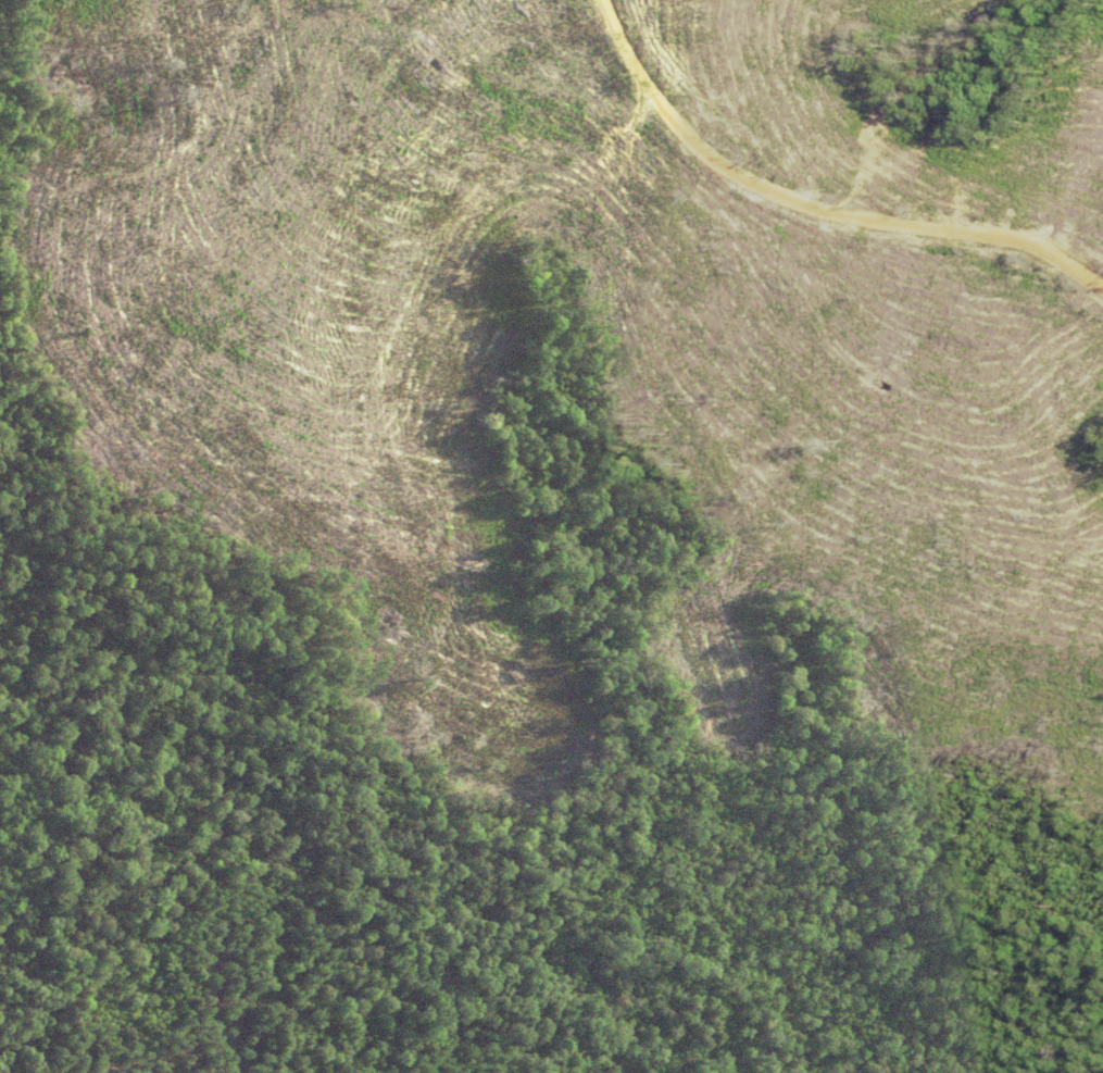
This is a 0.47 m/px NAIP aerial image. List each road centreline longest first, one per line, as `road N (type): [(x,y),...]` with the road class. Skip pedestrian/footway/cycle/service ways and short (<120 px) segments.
road 1 (track): [(1102,282),(736,172),(617,0)]

